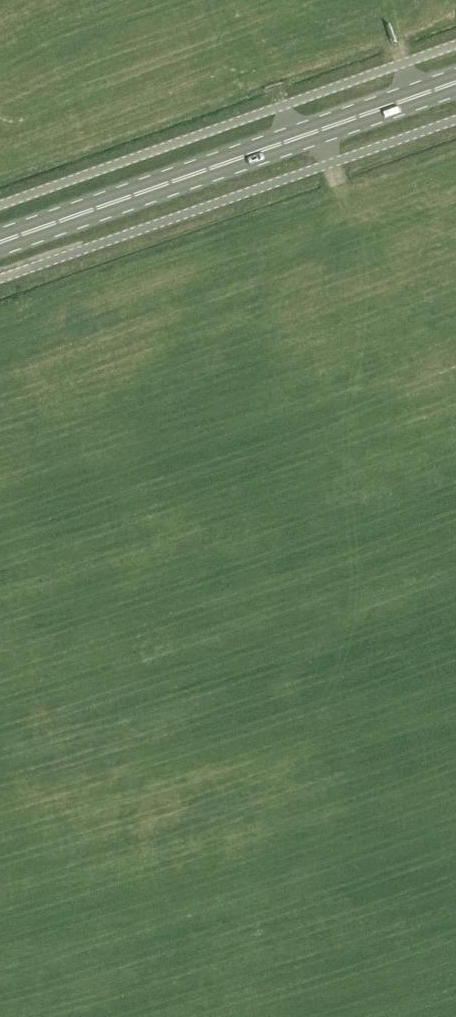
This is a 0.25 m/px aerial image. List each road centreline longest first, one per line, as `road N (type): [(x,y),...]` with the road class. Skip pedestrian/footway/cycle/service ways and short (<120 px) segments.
road 1 (primary): [(0,240),(455,80)]

